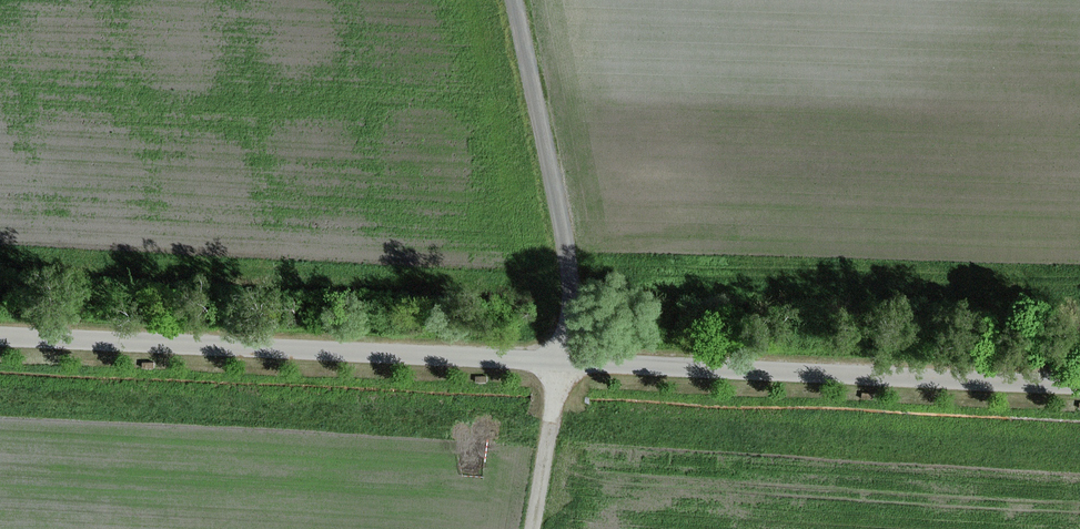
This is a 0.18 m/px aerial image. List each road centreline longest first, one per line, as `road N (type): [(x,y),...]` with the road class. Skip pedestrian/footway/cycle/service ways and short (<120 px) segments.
road 1 (unclassified): [(0,329),(1079,377)]
road 2 (track): [(514,0),(571,295),(539,528)]

